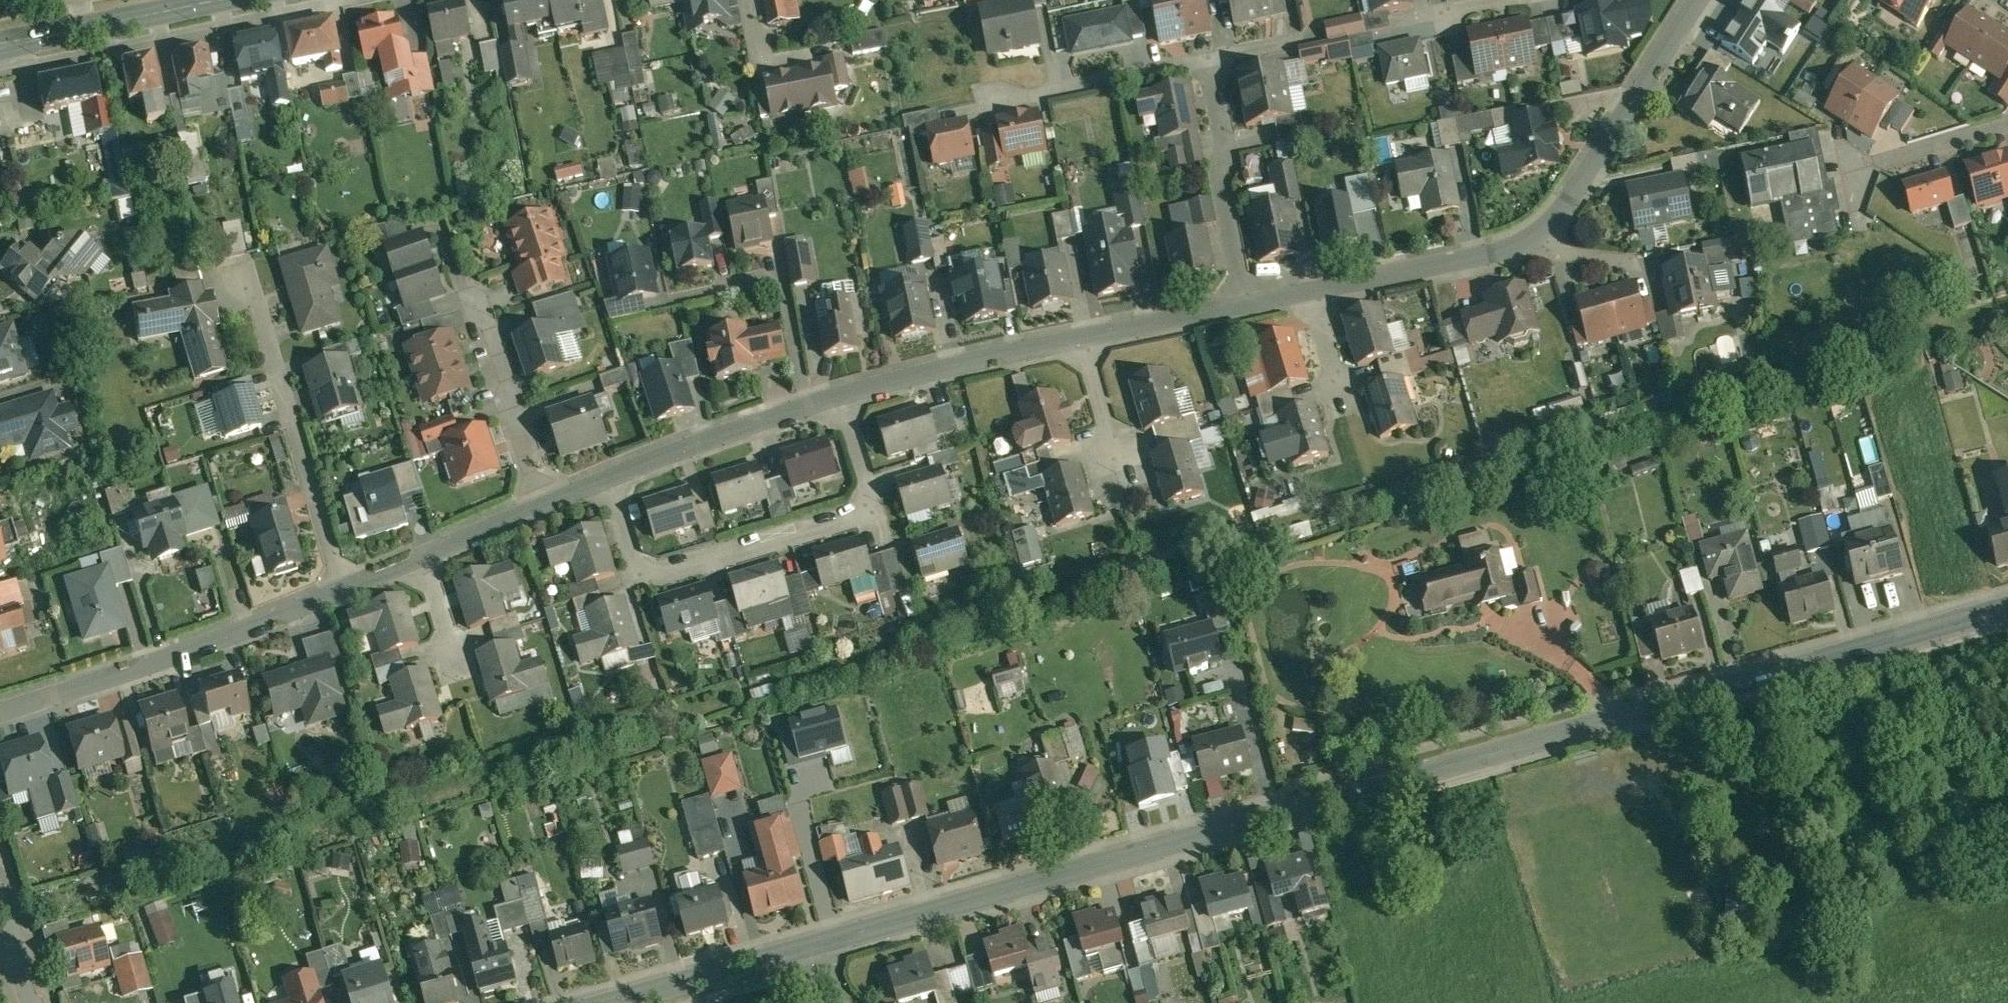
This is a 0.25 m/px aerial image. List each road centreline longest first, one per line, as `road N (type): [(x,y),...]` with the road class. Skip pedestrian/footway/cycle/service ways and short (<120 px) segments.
road 1 (residential): [(805,947),(2007,609)]
road 2 (residential): [(1315,287),(1497,251),(1543,231),(1571,207),(1701,0)]
road 3 (residential): [(841,396),(869,498),(848,520),(658,574),(637,564),(608,478)]
road 4 (residential): [(0,712),(159,662),(346,585)]
road 5 (residential): [(248,271),(346,585)]
road 6 (residential): [(1210,56),(1230,154),(1220,187),(1247,300)]
road 7 (residential): [(841,396),(1083,339)]
road 8 (residential): [(677,297),(771,282),(789,299),(806,405)]
road 9 (residential): [(995,99),(1210,56)]
road 10 (residential): [(477,300),(547,502)]
road 11 (residential): [(608,478),(806,405)]
road 12 (residential): [(605,1002),(805,947)]
road 13 (residential): [(1083,339),(1247,300)]
road 14 (residential): [(1859,171),(2007,128)]
road 15 (residential): [(423,553),(547,502)]
road 16 (residential): [(0,876),(38,1002)]

